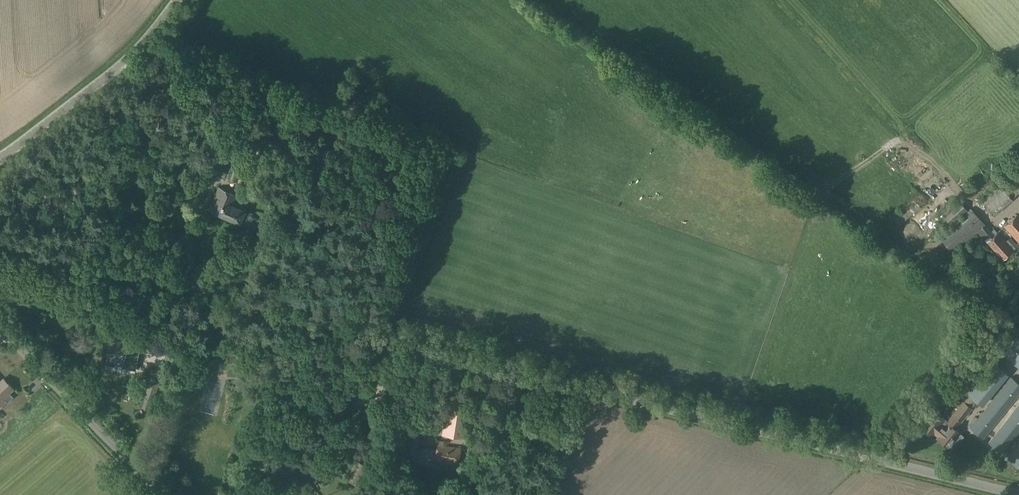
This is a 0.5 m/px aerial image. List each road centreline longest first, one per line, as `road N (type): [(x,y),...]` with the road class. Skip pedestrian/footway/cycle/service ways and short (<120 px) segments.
road 1 (unclassified): [(1017,494),(0,244)]
road 2 (unclassified): [(0,159),(127,55),(175,0)]
road 3 (unclassified): [(158,494),(0,329)]

